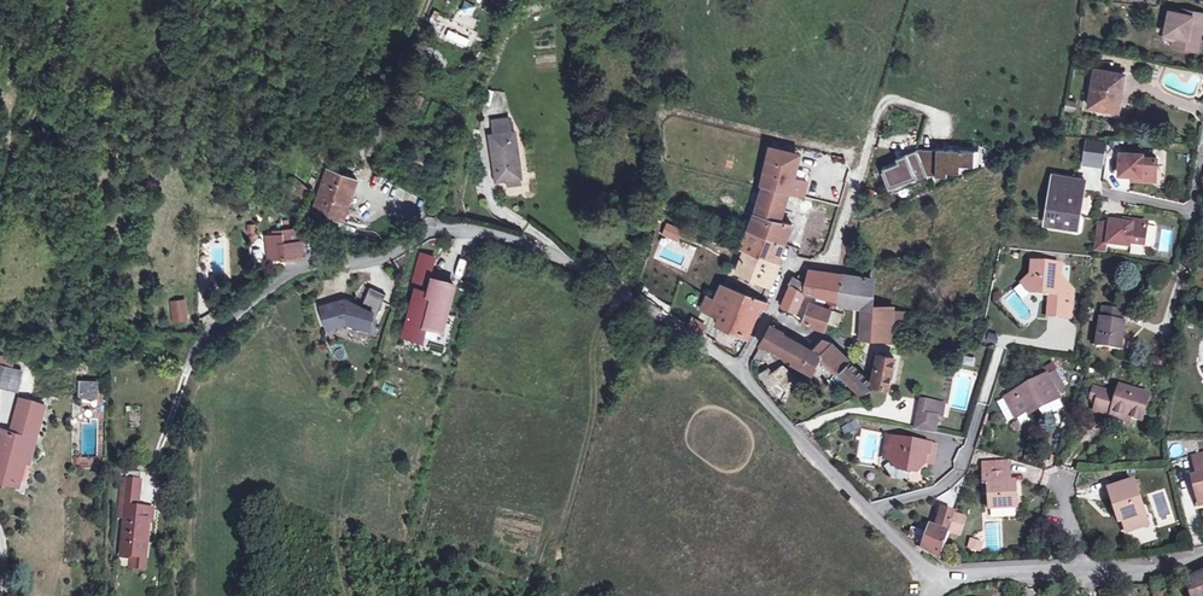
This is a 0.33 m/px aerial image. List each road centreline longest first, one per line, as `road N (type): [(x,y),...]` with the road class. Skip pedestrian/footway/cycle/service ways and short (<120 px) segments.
road 1 (unclassified): [(740,368),(553,253),(457,227),(430,230),(368,261),(288,273),(192,355)]
road 2 (residential): [(740,368),(790,265),(826,261),(836,253),(869,149)]
road 3 (track): [(664,111),(866,157)]
road 4 (track): [(0,185),(72,0)]
road 5 (unclassified): [(872,513),(740,368)]
road 6 (residential): [(984,410),(969,461),(951,484),(872,513)]
road 7 (unclassified): [(1087,569),(973,574),(932,584)]

